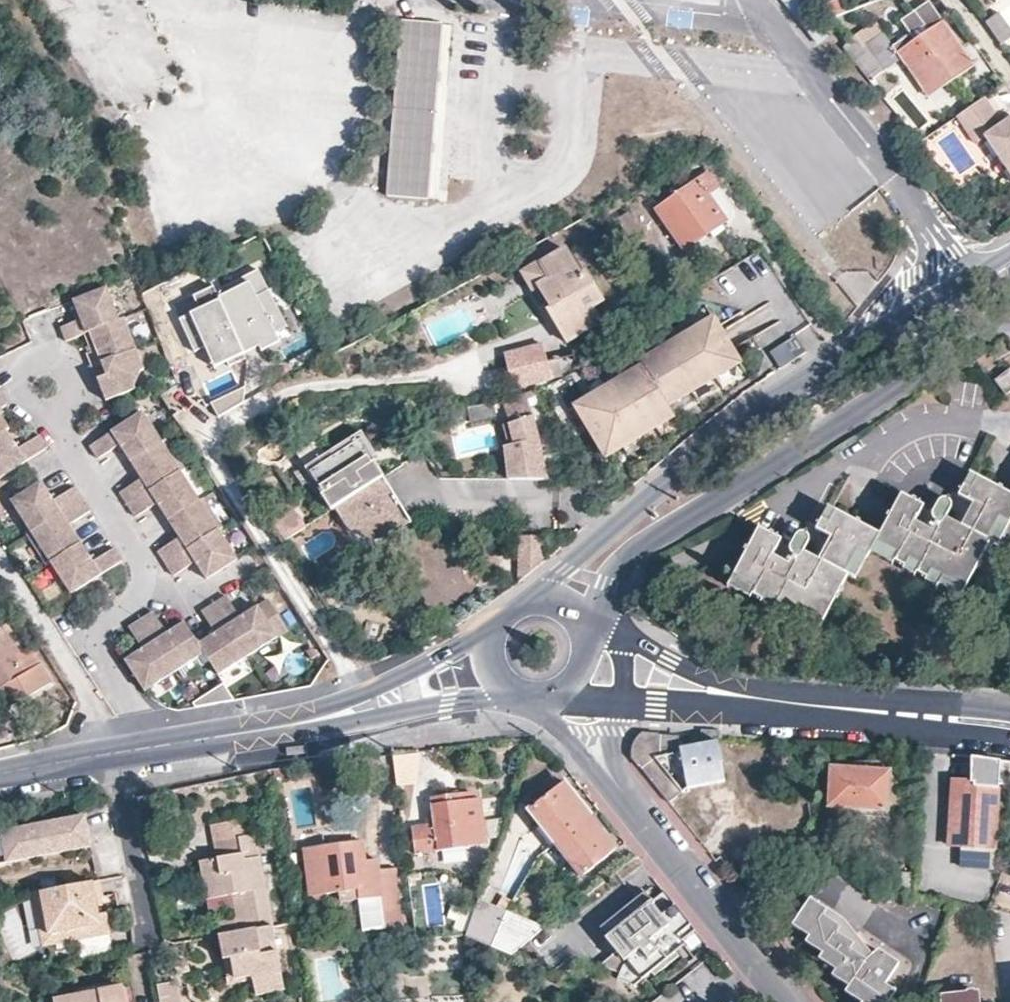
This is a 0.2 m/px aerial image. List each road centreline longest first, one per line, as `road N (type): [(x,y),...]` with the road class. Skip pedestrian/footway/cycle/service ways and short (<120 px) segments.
road 1 (secondary): [(969,306),(855,354),(771,408),(522,610)]
road 2 (secondary): [(573,628),(627,555),(844,416),(926,354),(969,306)]
road 3 (residential): [(157,749),(100,656),(101,631),(142,598),(141,564),(55,414)]
road 4 (residential): [(617,789),(785,1001)]
road 5 (secondary): [(502,626),(319,721)]
road 6 (secondary): [(319,721),(466,701),(515,681)]
road 7 (secondary): [(157,749),(319,721)]
road 8 (secondary): [(0,777),(157,749)]
road 9 (tertiary): [(880,708),(736,698)]
road 10 (residential): [(525,686),(617,789)]
road 11 (tertiary): [(880,708),(1009,738)]
road 12 (tertiary): [(1009,712),(880,708)]
road 13 (residential): [(55,414),(74,397),(66,364),(48,357),(29,362),(17,389)]
road 14 (tertiary): [(736,698),(621,643)]

